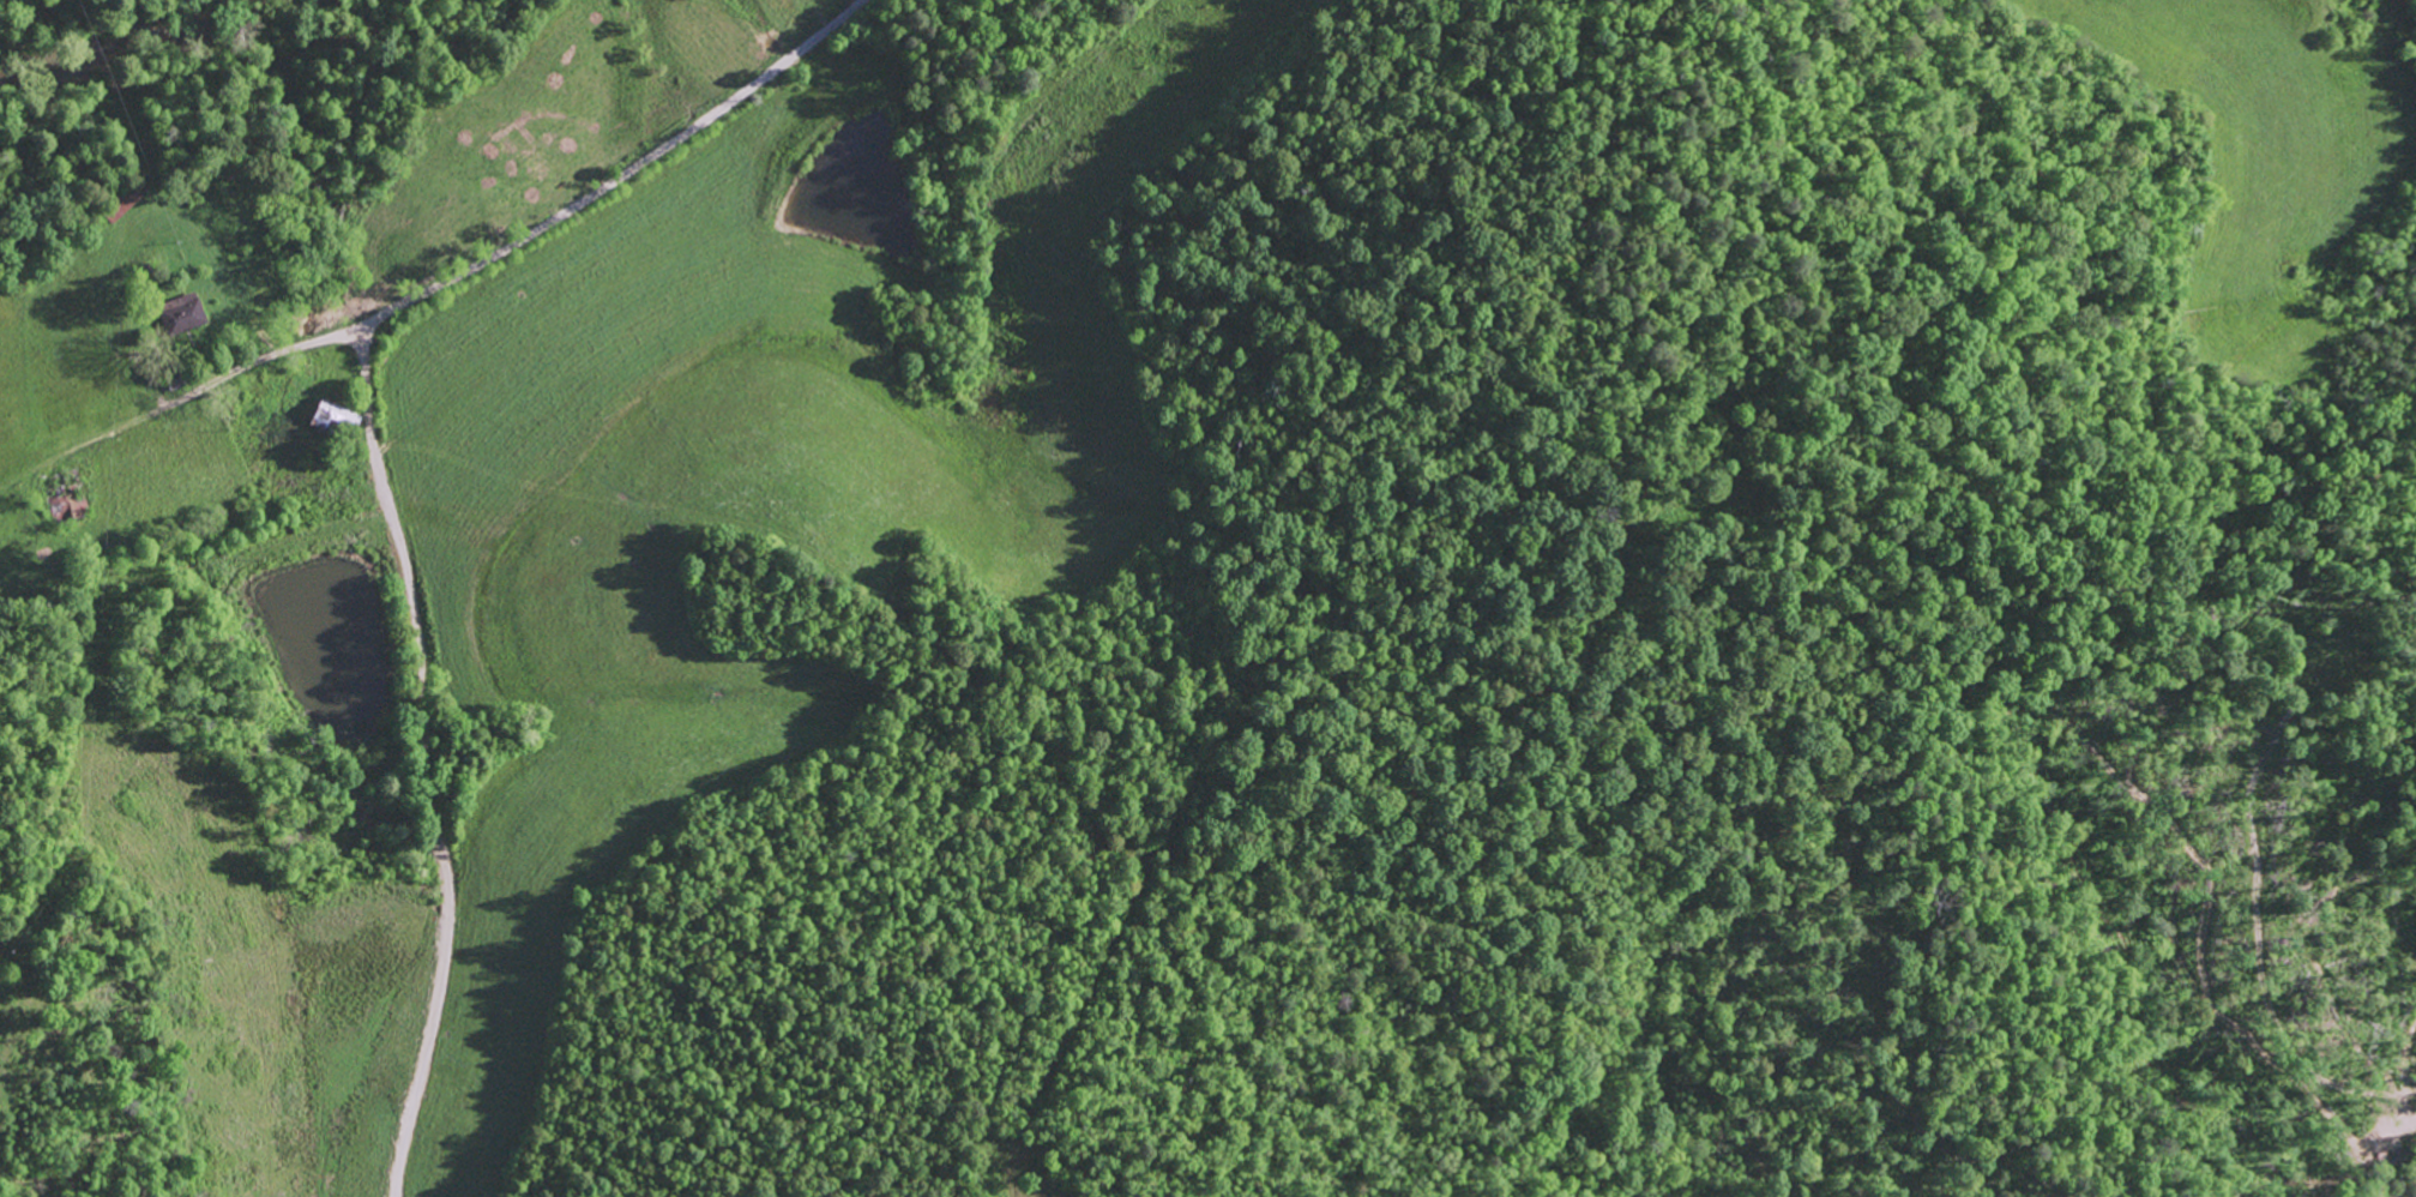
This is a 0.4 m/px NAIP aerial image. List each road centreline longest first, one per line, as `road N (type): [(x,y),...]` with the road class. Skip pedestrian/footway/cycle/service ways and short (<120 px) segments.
road 1 (residential): [(393,1196),(436,997),(448,884),(428,792),(415,601),(373,447),(359,323)]
road 2 (residential): [(359,323),(516,243),(707,119),(861,0)]
road 3 (residential): [(2415,1114),(2386,1093),(2343,1089),(2313,1075),(2276,1018),(2263,976),(2257,783),(2306,696)]
road 4 (residential): [(359,323),(247,365),(197,395)]

